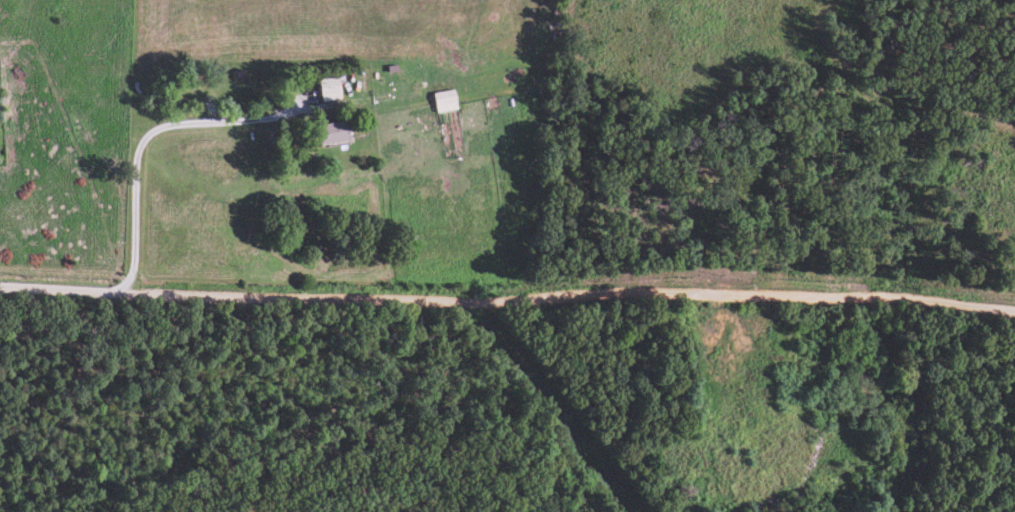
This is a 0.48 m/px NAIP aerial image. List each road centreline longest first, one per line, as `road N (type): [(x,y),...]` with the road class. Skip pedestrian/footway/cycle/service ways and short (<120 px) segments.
road 1 (residential): [(0,288),(455,310),(612,294),(870,300),(1014,313)]

